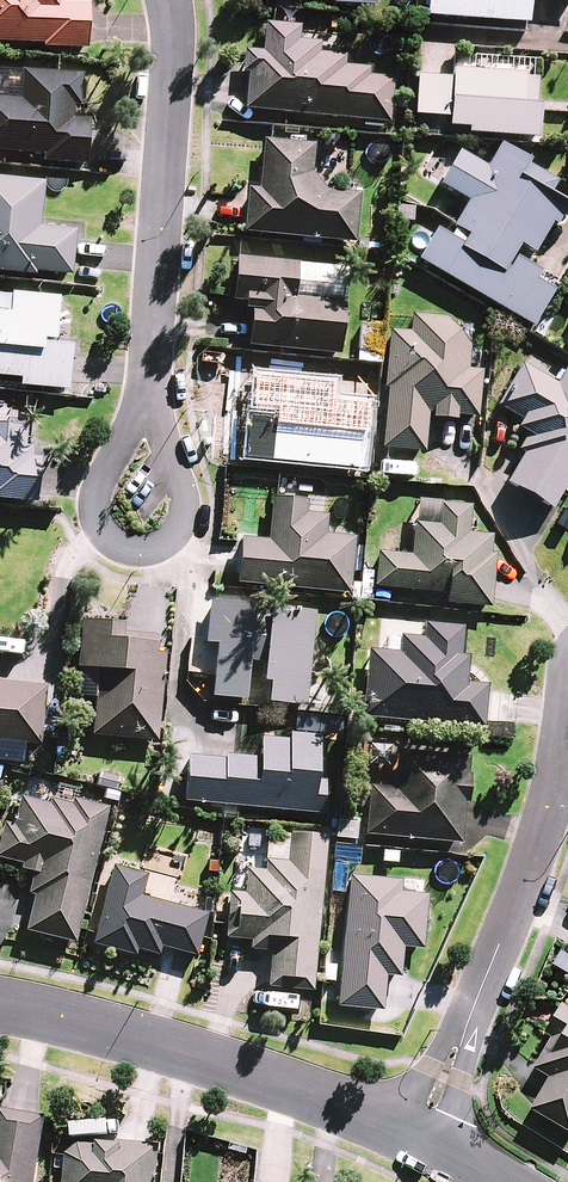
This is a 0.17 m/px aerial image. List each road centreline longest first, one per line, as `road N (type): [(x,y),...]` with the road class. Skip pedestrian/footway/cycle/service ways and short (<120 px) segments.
road 1 (residential): [(0,1012),(229,1073),(414,1146)]
road 2 (residential): [(168,0),(173,39),(140,400)]
road 3 (residential): [(560,777),(414,1146)]
road 4 (residential): [(140,400),(171,450),(180,481),(179,509),(160,541),(127,545),(98,512),(112,443)]

